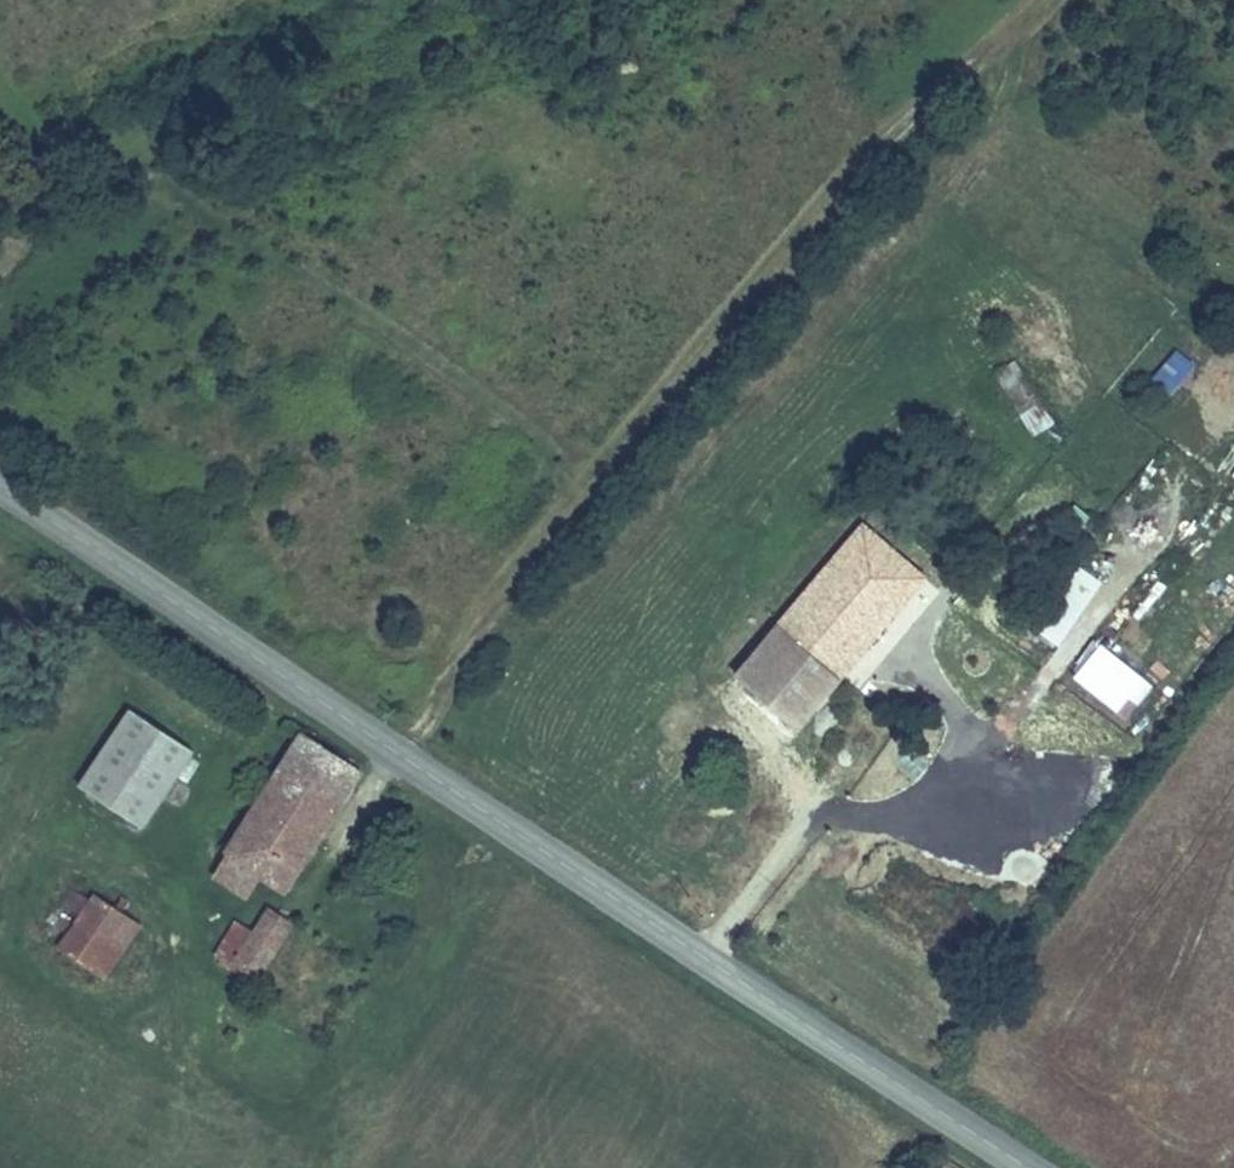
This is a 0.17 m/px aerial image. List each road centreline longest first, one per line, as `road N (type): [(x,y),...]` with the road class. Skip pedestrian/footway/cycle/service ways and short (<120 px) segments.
road 1 (tertiary): [(1027,1167),(0,485)]

